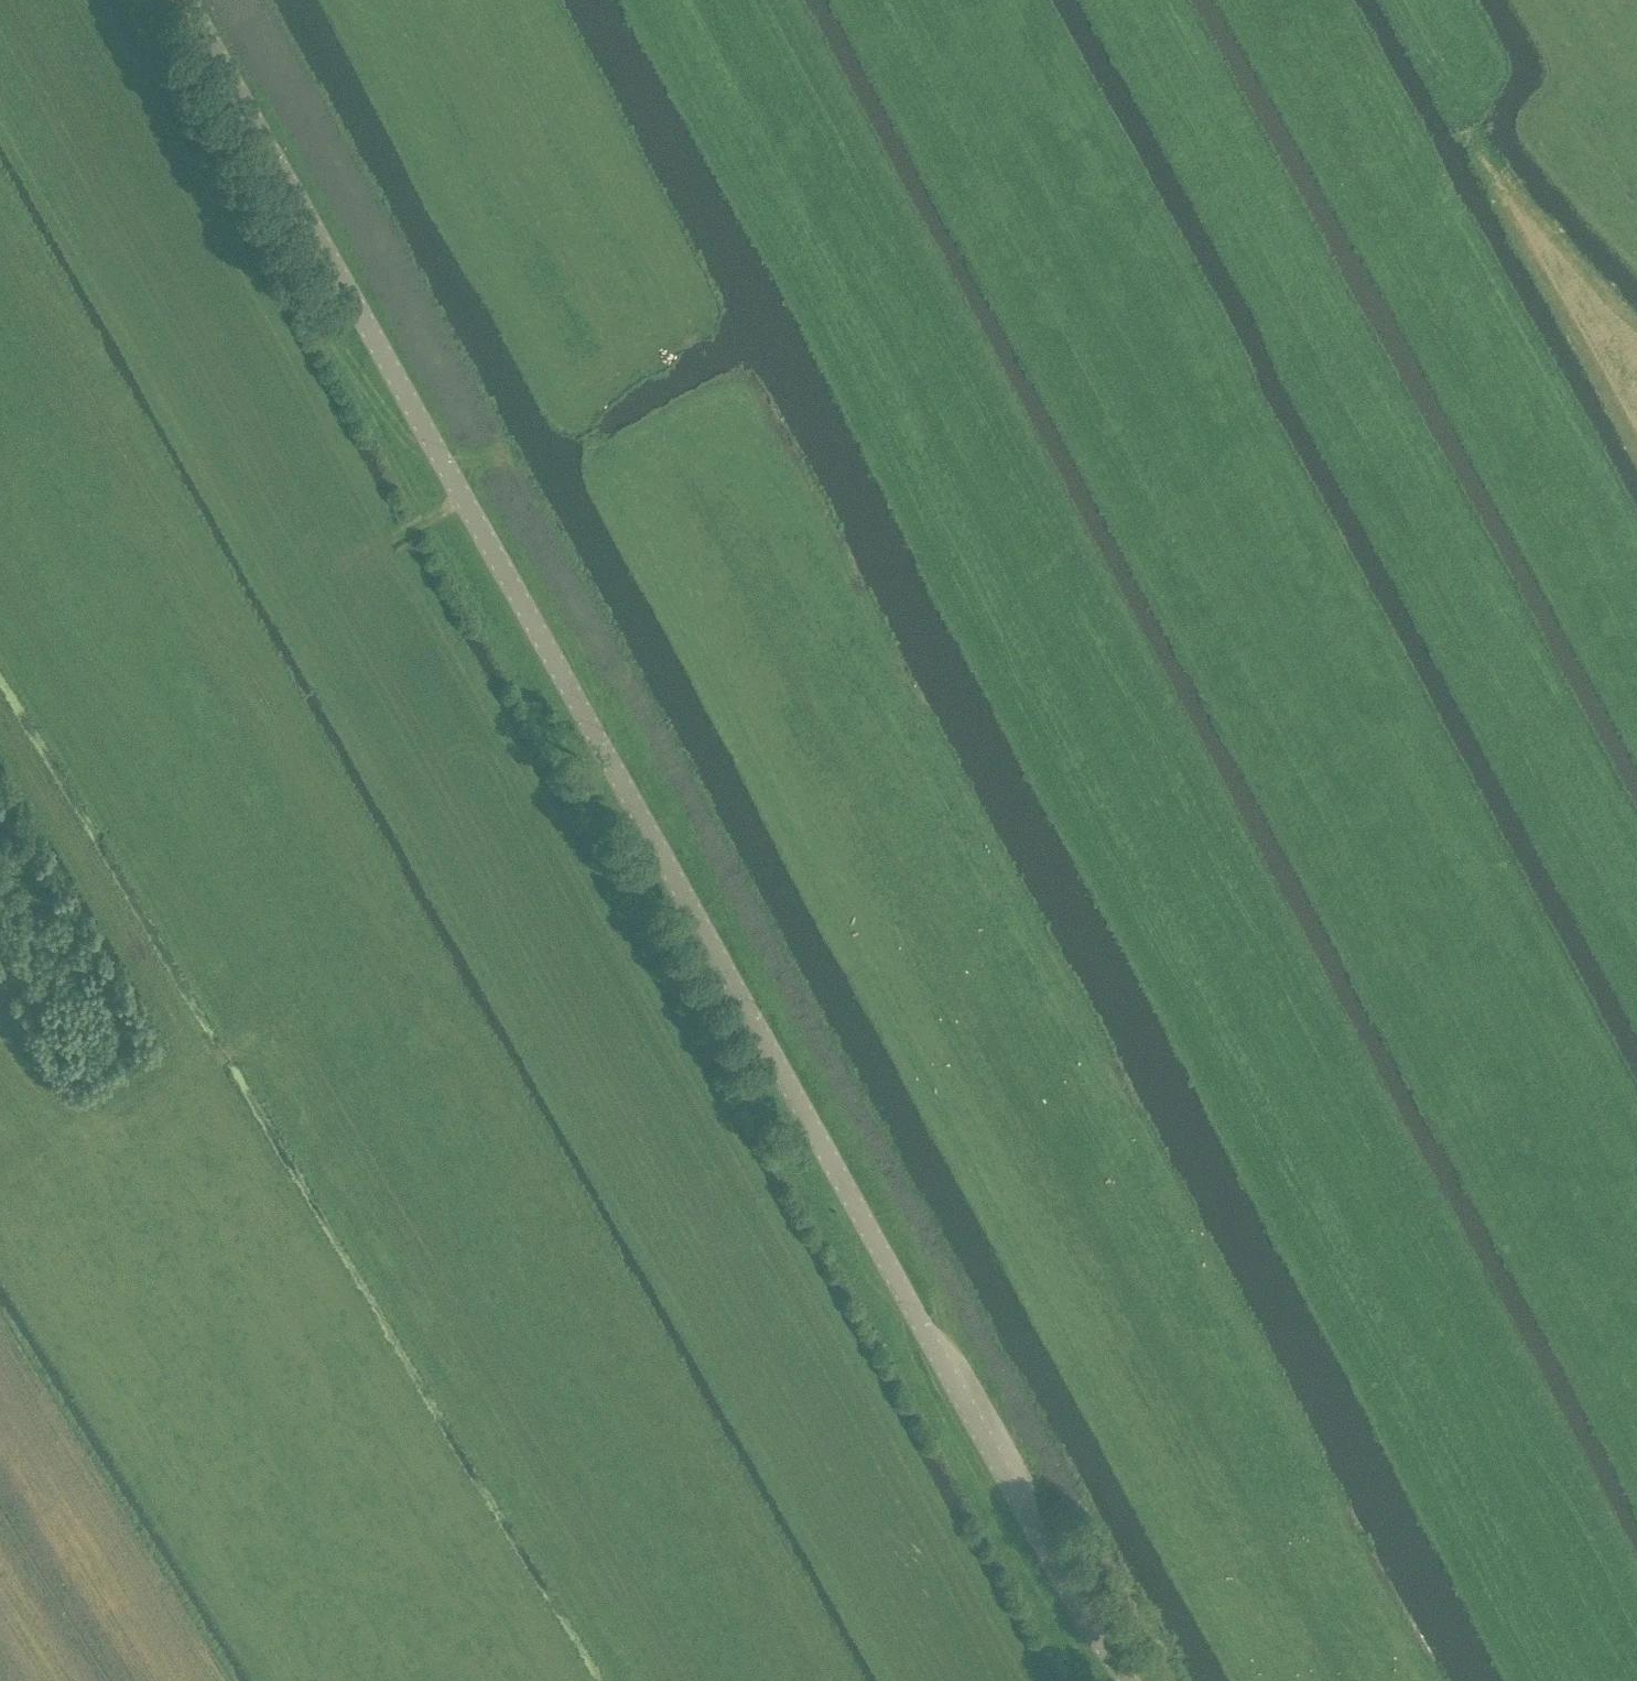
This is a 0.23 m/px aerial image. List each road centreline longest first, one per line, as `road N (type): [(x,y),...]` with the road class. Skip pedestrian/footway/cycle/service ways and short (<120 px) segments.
road 1 (unclassified): [(1125,1680),(187,0)]

